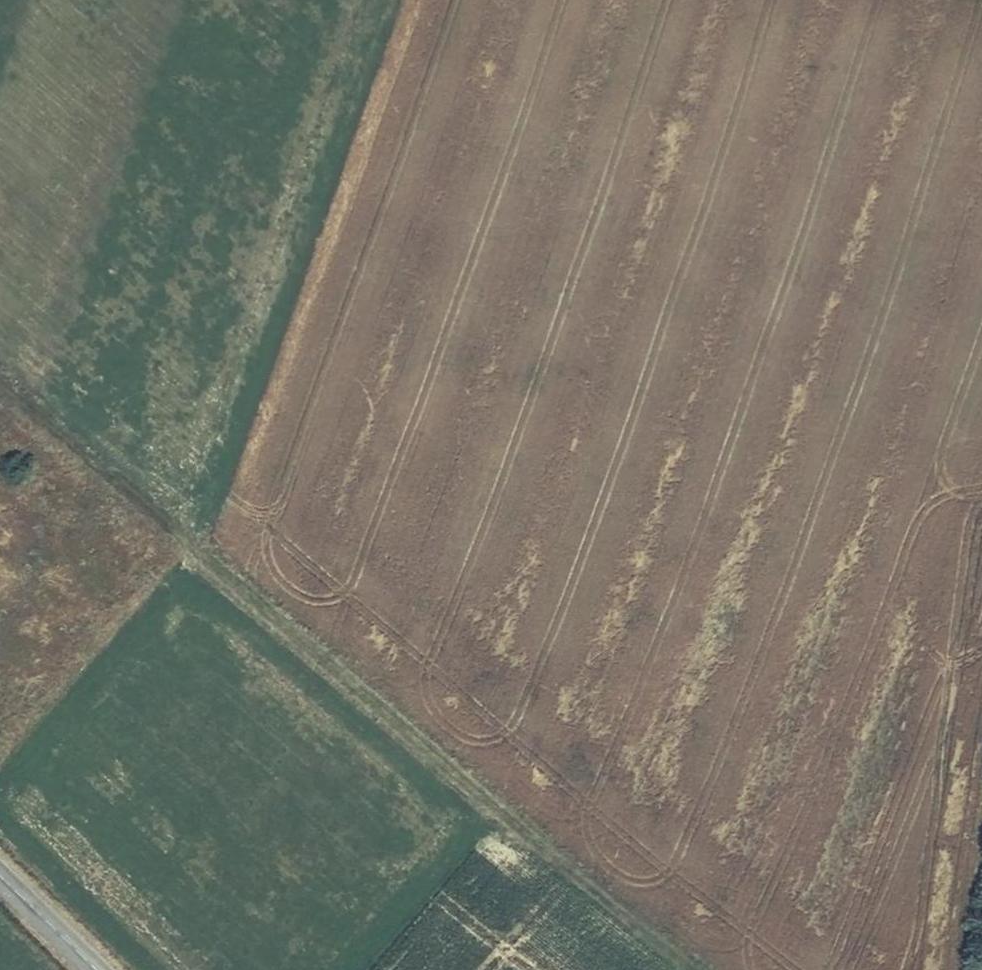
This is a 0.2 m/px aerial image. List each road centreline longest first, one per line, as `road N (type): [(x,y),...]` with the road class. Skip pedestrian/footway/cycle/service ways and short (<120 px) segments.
road 1 (tertiary): [(96,969),(0,875)]

